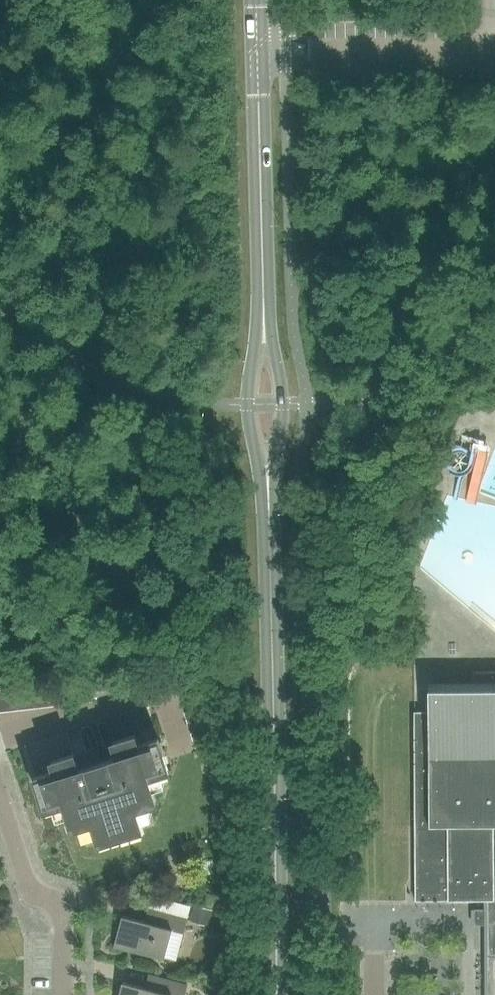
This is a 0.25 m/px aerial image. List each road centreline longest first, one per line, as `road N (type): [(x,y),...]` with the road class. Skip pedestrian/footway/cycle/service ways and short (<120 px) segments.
road 1 (tertiary): [(277,994),(268,498)]
road 2 (track): [(413,671),(387,672),(371,686),(373,917)]
road 3 (tertiary): [(263,302),(257,50)]
road 4 (unclassified): [(494,49),(257,50)]
road 5 (residential): [(63,994),(63,905),(27,884),(0,802)]
road 6 (tertiary): [(268,498),(284,410),(263,302)]
road 7 (tertiary): [(263,302),(248,419),(268,498)]

